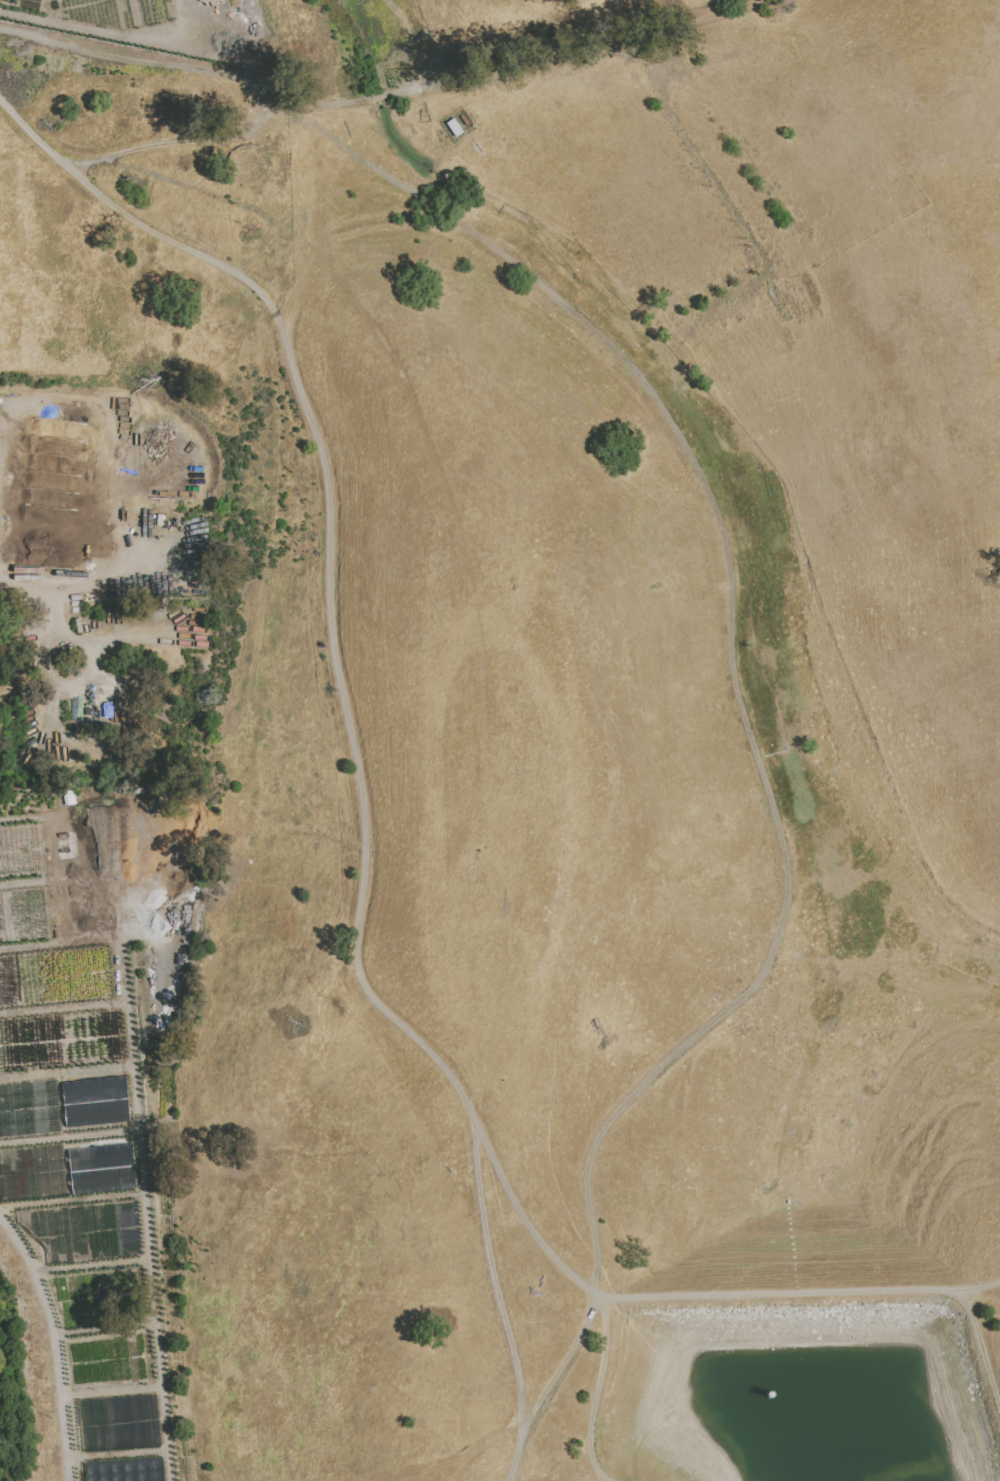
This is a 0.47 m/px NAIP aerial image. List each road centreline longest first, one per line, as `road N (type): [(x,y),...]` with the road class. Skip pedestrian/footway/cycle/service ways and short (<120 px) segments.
road 1 (track): [(297,115),(467,227),(611,344),(671,421),(724,535),(733,679),(774,810),(787,890),(770,958),(754,986),(637,1088),(598,1136),(585,1182),(598,1300),(532,1230),(445,1062),(366,994),(353,961),(366,846),(331,649),(330,486),(283,326),(261,282),(78,177),(0,99)]
road 2 (track): [(481,1129),(480,1064),(453,883),(483,752),(477,607),(444,477),(399,370),(325,261),(310,121)]
road 3 (track): [(525,1429),(598,1300),(963,1293),(999,1415)]
road 4 (track): [(391,98),(780,0)]
road 5 (track): [(472,1111),(525,1429)]
road 6 (track): [(78,177),(156,143),(242,133),(327,106),(377,101)]
road 7 (track): [(754,986),(830,965),(999,948)]
road 8 (track): [(598,1300),(605,1356),(590,1448),(609,1480)]

